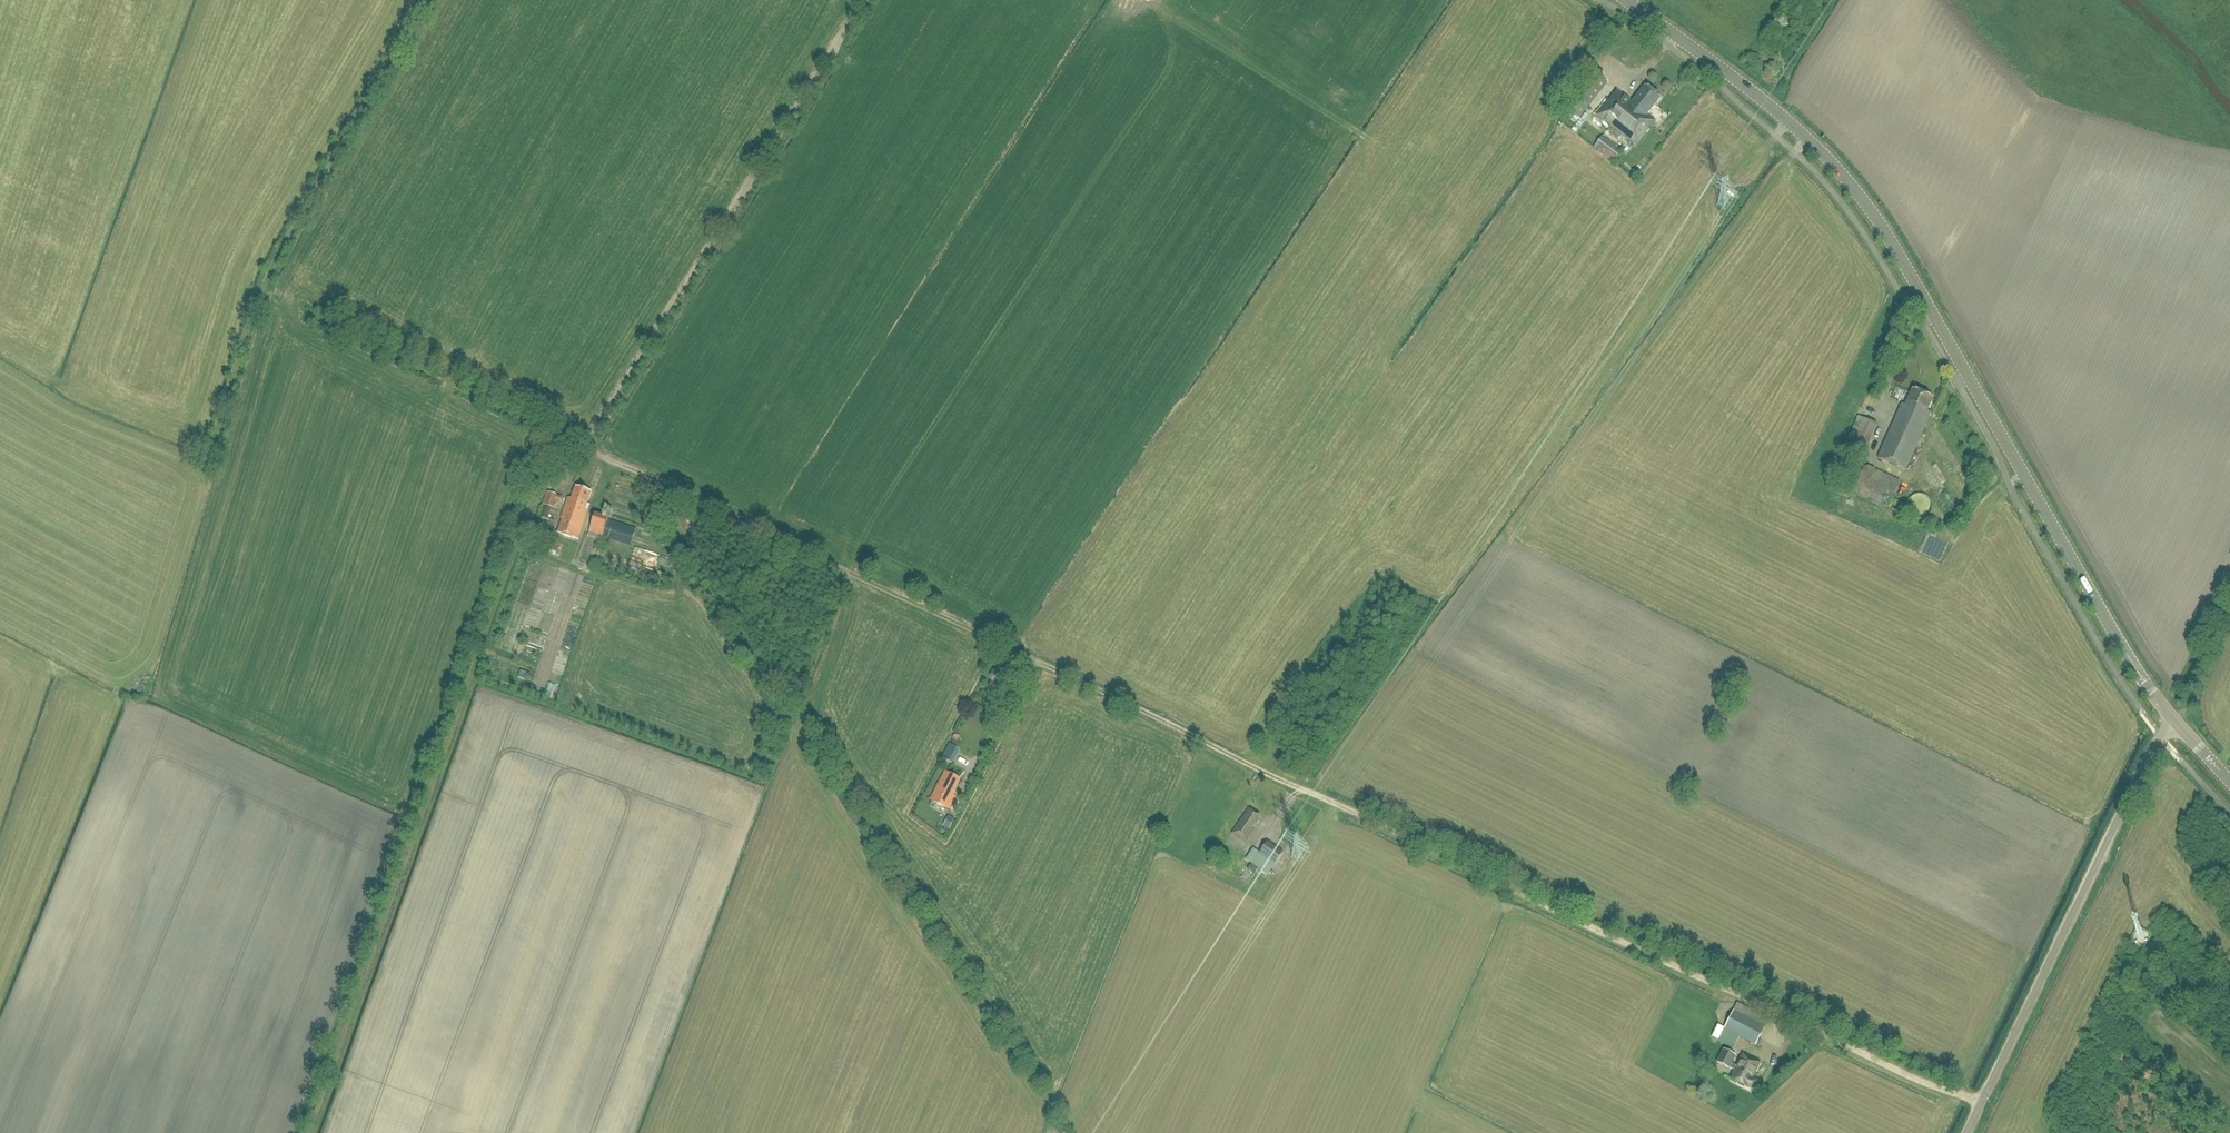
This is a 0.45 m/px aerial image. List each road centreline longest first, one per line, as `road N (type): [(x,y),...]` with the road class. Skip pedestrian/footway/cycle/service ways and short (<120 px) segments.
road 1 (track): [(1976,1104),(582,446)]
road 2 (secondary): [(2175,724),(1854,192),(1755,96),(1624,0)]
road 3 (track): [(305,1132),(547,428)]
road 4 (track): [(582,446),(259,286),(420,0)]
road 5 (track): [(582,446),(861,0)]
road 6 (unclassified): [(1962,1132),(2148,755),(2175,724)]

